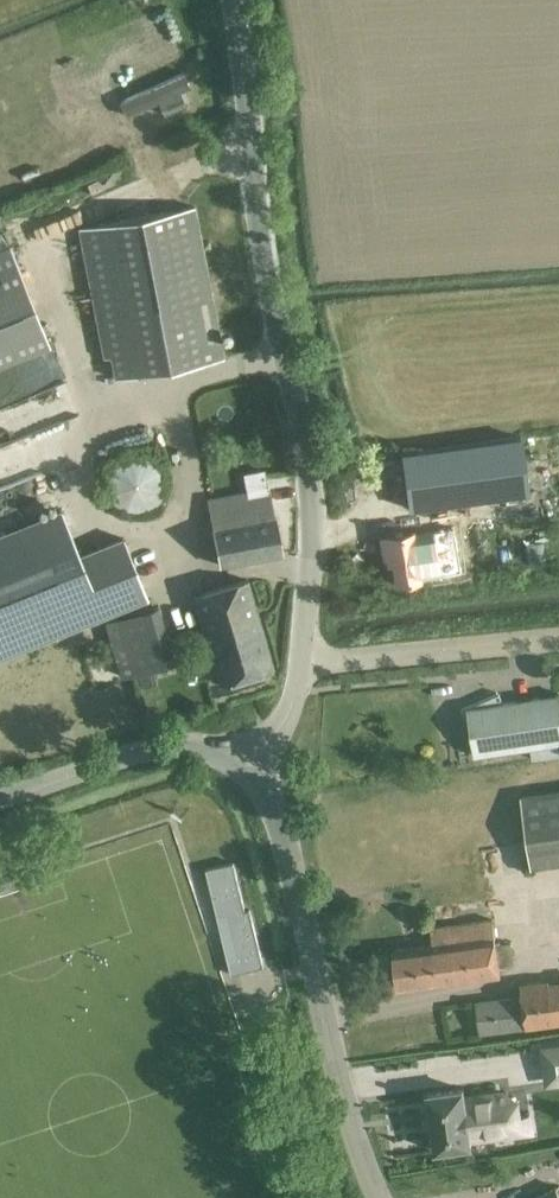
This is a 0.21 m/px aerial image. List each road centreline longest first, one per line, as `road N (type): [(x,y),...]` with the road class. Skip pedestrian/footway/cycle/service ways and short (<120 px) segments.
road 1 (tertiary): [(299,664),(313,536),(307,457),(282,356),(230,0)]
road 2 (tertiary): [(381,1197),(343,1109),(277,819),(265,791),(239,769)]
road 3 (residential): [(558,638),(299,664)]
road 4 (unclassified): [(0,799),(137,753),(214,752),(239,769)]
road 5 (tertiary): [(239,769),(285,718),(299,664)]

